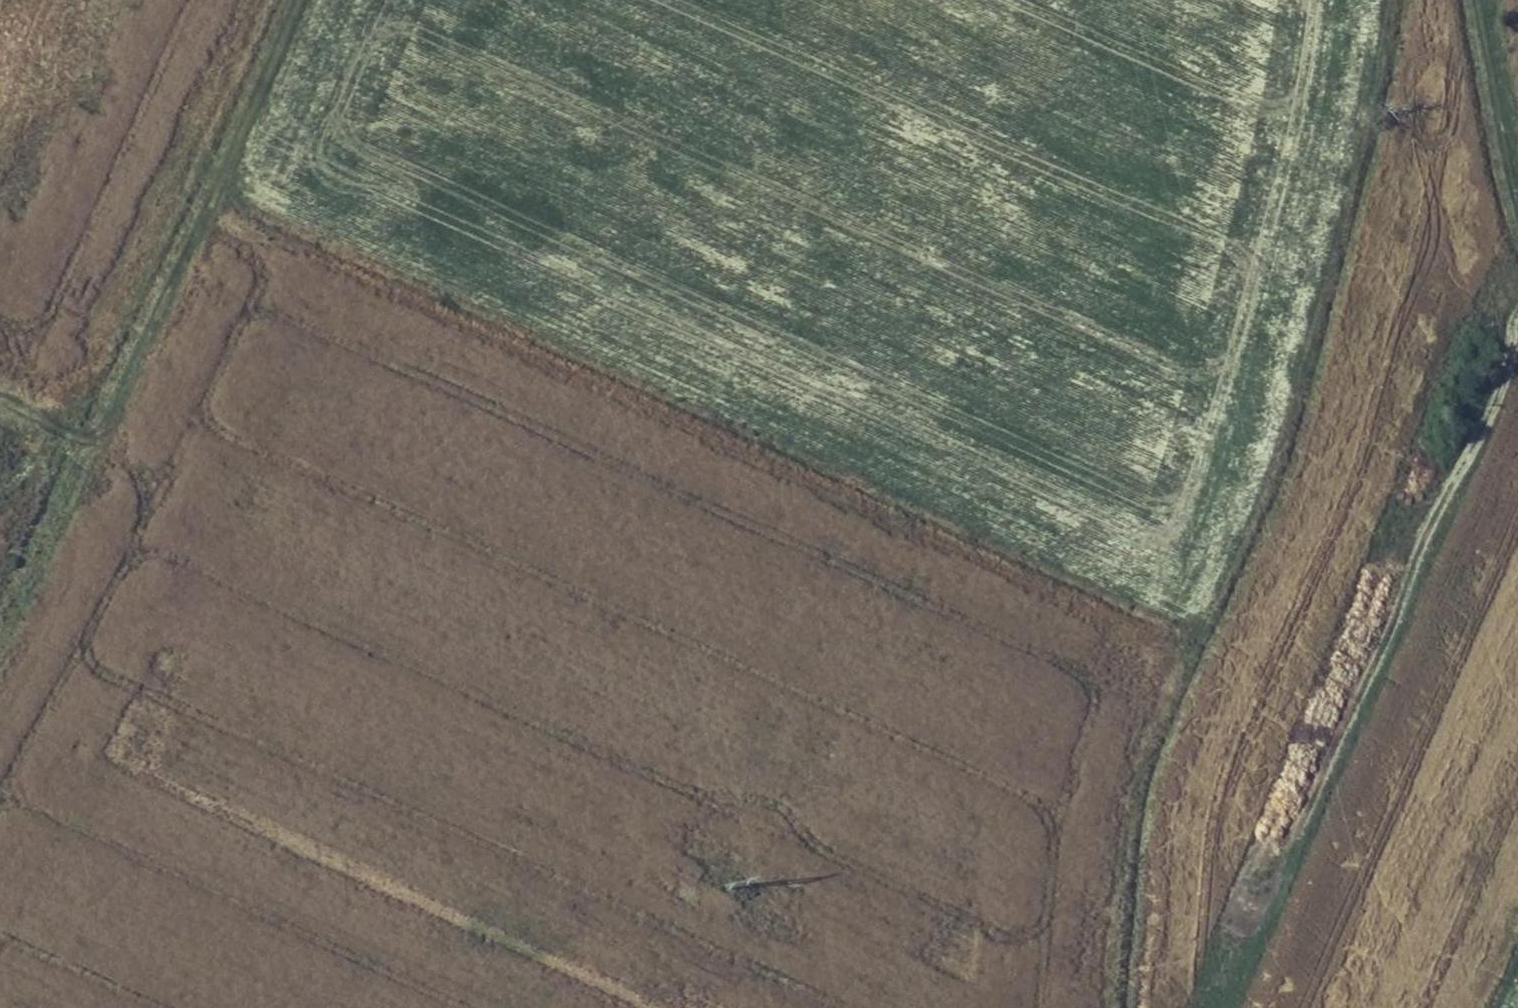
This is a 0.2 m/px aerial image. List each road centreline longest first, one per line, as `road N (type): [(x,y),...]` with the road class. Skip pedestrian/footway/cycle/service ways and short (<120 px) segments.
road 1 (track): [(286,0),(96,422),(78,431),(0,399)]
road 2 (track): [(1517,208),(1474,0)]

